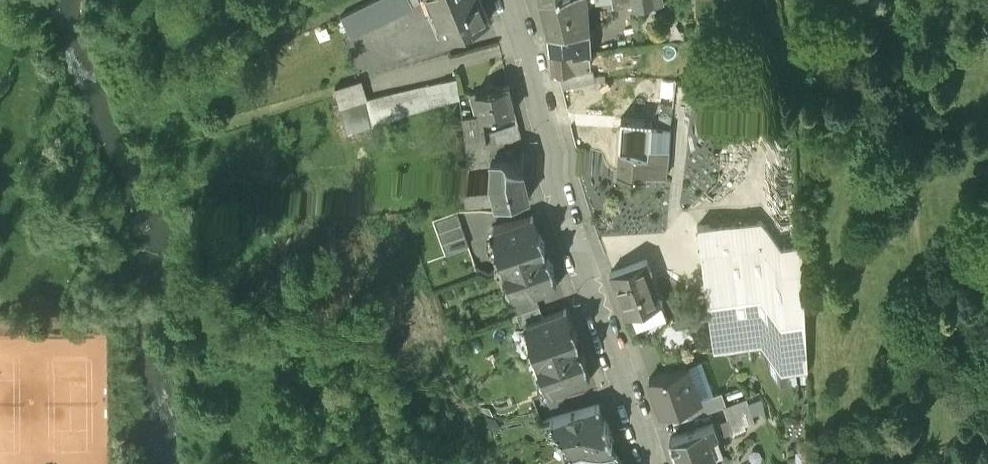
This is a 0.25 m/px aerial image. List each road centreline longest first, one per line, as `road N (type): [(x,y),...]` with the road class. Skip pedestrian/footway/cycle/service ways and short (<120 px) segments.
road 1 (residential): [(644,463),(498,41),(476,0)]

